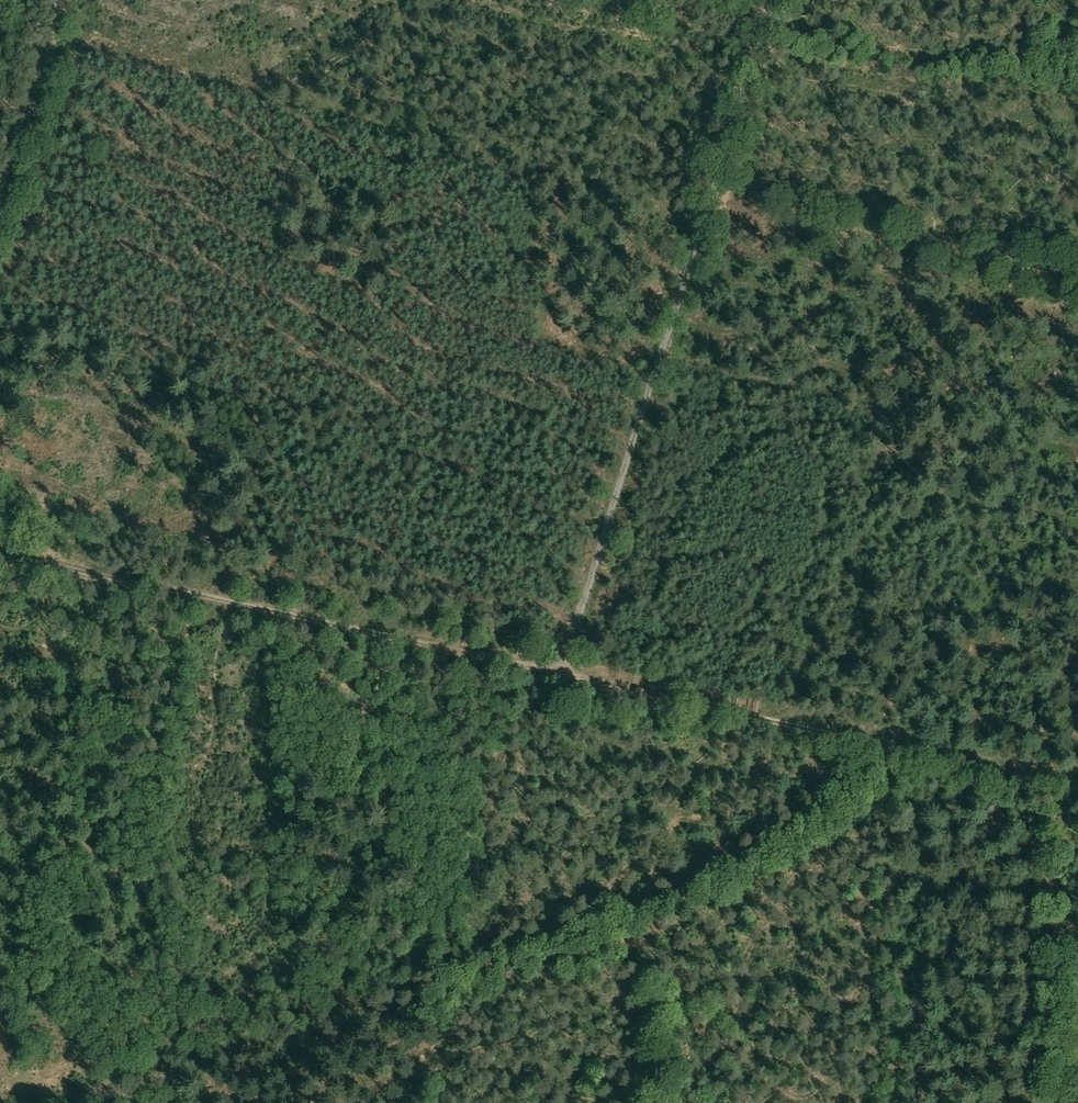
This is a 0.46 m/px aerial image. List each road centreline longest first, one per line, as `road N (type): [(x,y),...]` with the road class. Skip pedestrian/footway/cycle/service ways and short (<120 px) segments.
road 1 (track): [(0,556),(1077,782)]
road 2 (track): [(0,212),(67,0)]

